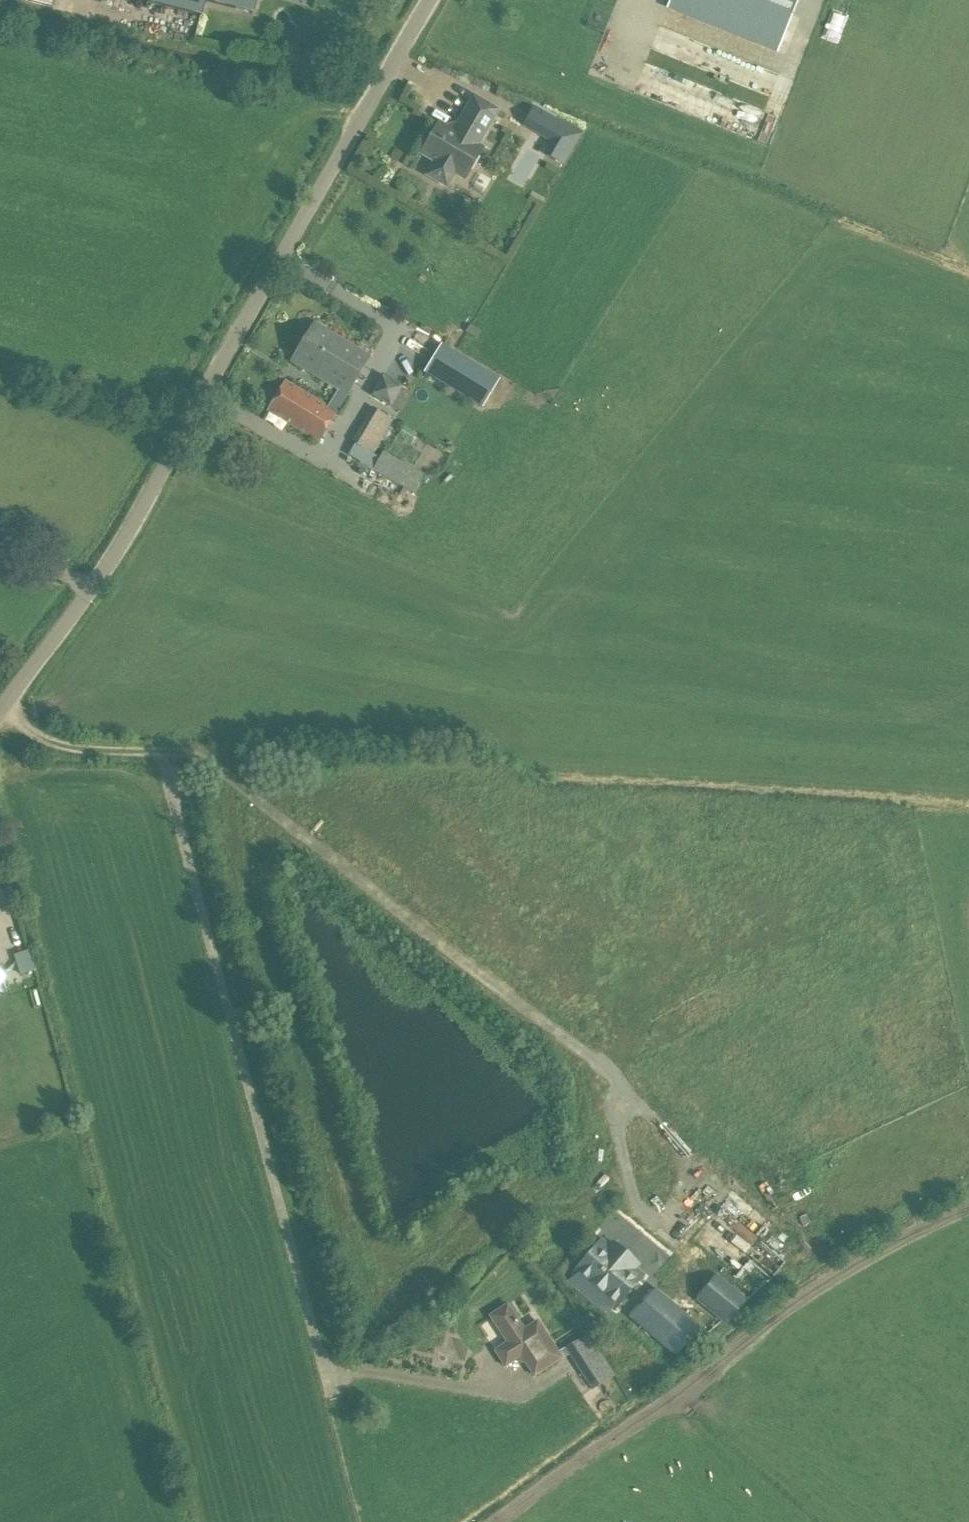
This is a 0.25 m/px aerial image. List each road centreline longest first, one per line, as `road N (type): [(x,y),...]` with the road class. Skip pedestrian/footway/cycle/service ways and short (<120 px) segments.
road 1 (unclassified): [(0,712),(120,543),(434,0)]

